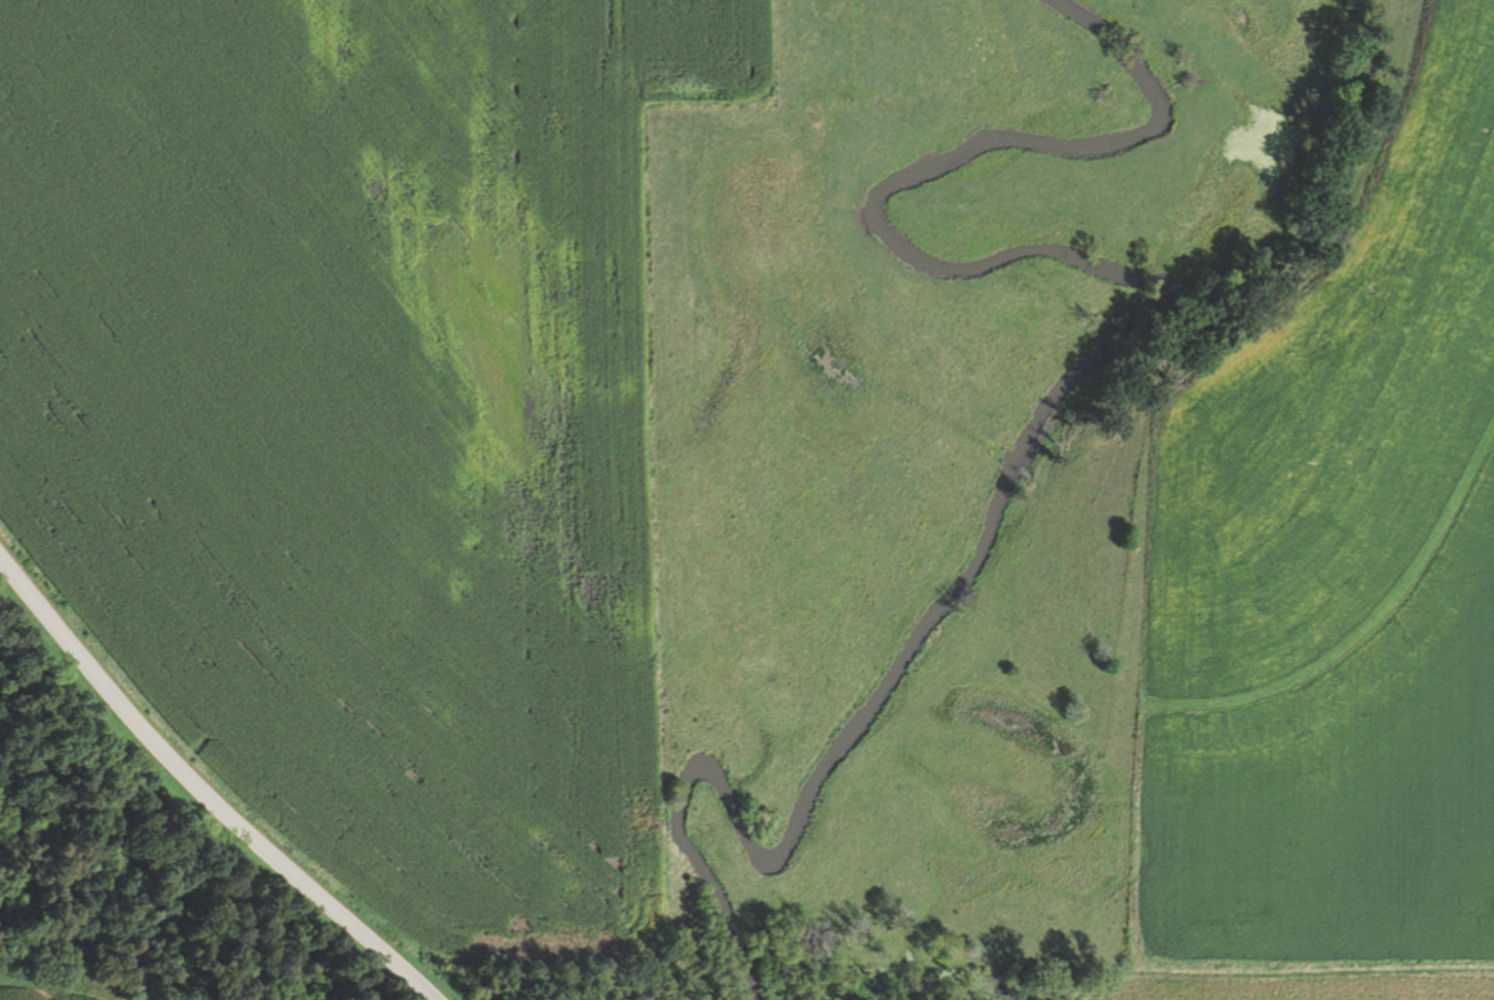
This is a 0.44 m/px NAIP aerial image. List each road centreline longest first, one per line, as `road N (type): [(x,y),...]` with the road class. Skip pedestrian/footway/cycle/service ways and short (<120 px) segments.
road 1 (secondary): [(429,999),(155,749),(0,563)]

